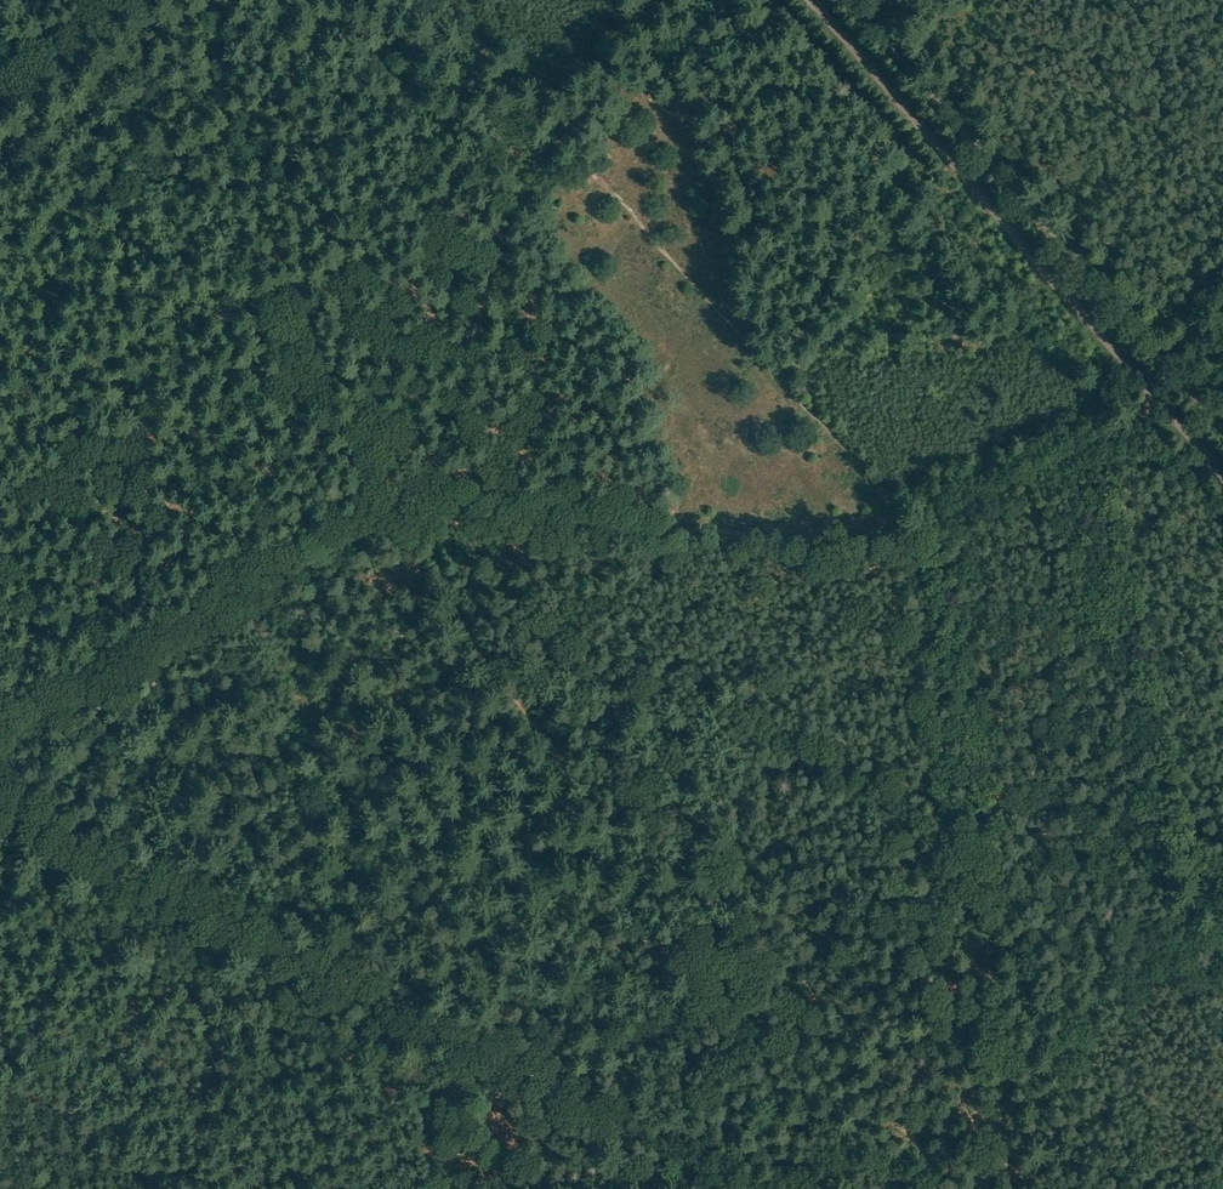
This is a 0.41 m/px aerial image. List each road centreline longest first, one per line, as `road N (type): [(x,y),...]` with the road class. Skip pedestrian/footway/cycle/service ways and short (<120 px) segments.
road 1 (unclassified): [(1222,475),(814,0)]
road 2 (track): [(0,807),(433,1025)]
road 3 (track): [(483,1051),(753,1188)]

